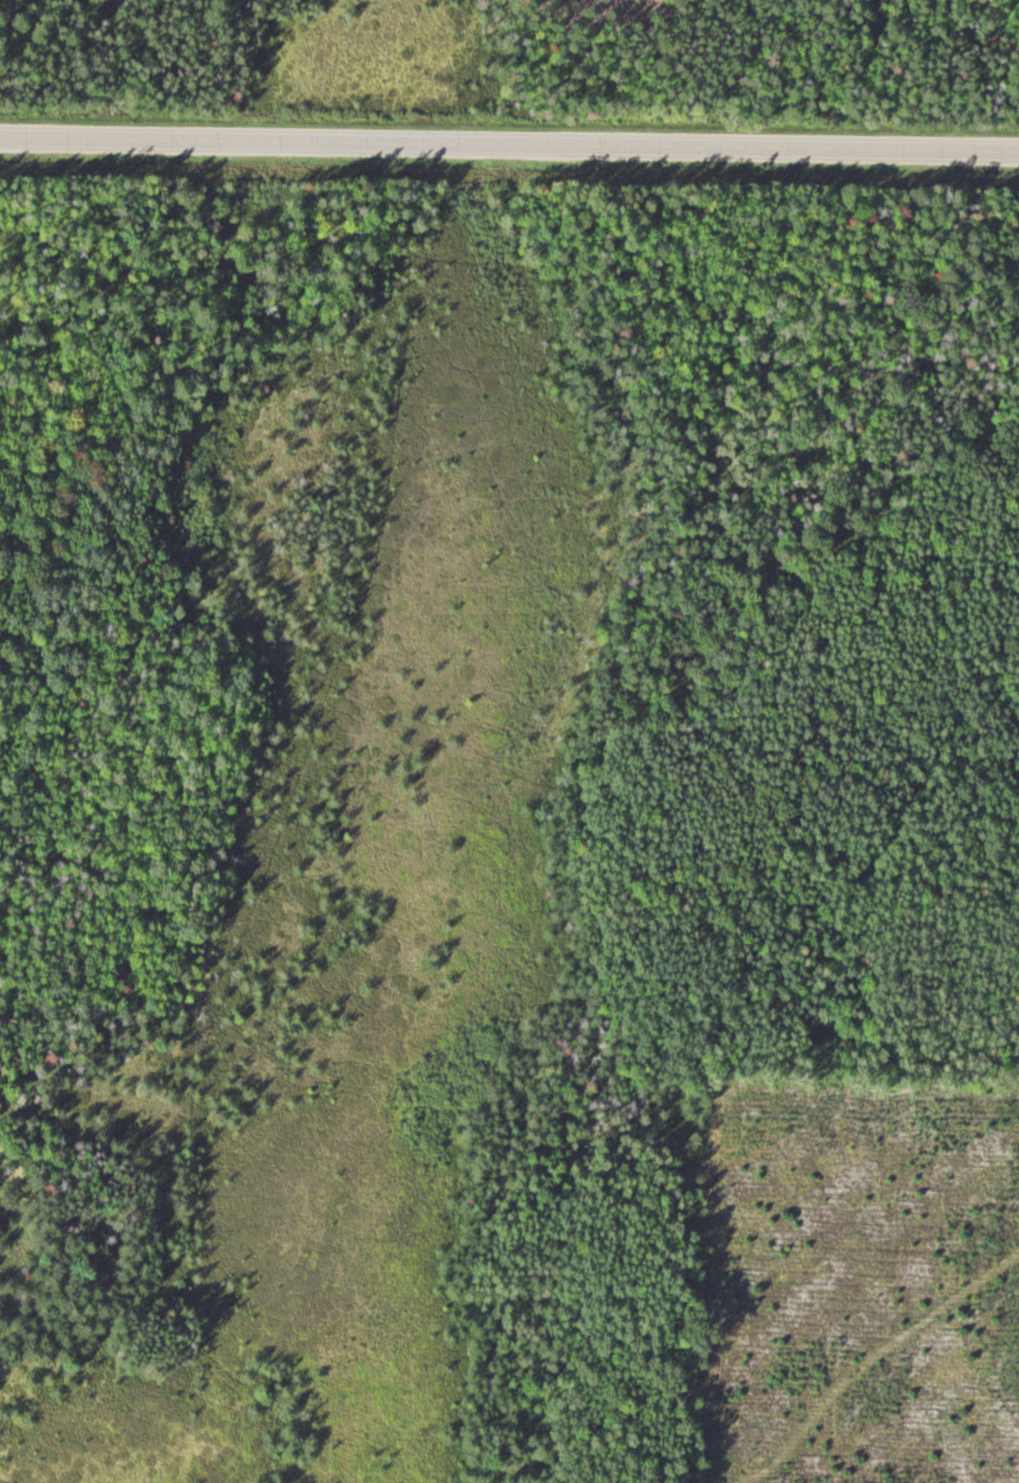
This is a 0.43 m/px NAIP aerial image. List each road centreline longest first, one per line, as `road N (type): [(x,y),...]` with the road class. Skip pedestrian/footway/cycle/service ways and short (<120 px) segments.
road 1 (tertiary): [(1018,152),(0,139)]

